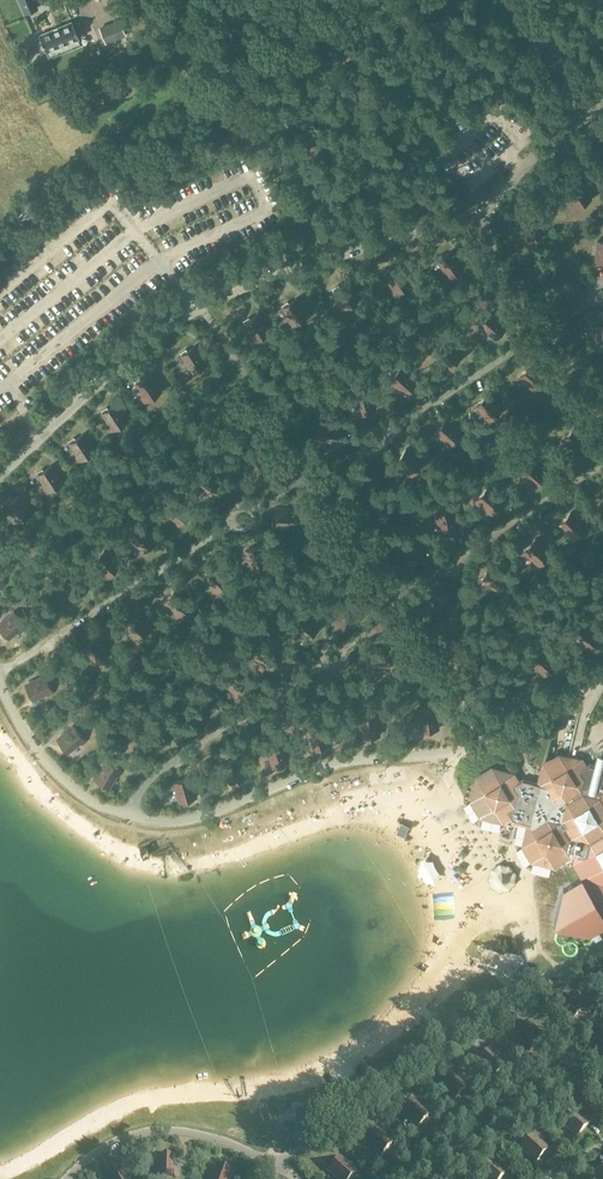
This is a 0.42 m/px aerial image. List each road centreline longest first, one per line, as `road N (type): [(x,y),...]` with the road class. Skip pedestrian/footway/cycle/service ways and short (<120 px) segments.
road 1 (unclassified): [(479,216),(276,275),(197,310),(120,365),(0,476)]
road 2 (unclassified): [(479,216),(500,264),(602,419)]
road 3 (unclassified): [(574,119),(479,216)]

